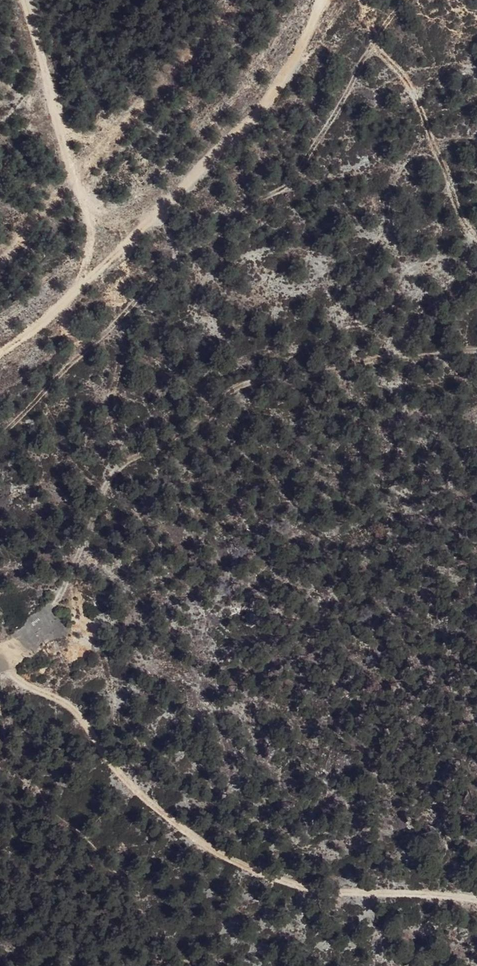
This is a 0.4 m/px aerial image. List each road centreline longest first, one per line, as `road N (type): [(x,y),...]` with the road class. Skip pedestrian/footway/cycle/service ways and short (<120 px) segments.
road 1 (track): [(0,660),(35,636),(57,601),(117,463),(180,430),(230,389),(391,356),(476,349)]
road 2 (track): [(0,661),(15,681),(70,706),(118,776),(234,861),(310,888),(476,897)]
road 3 (track): [(334,0),(271,87),(17,336),(0,342)]
road 4 (track): [(122,234),(92,218),(19,0)]

